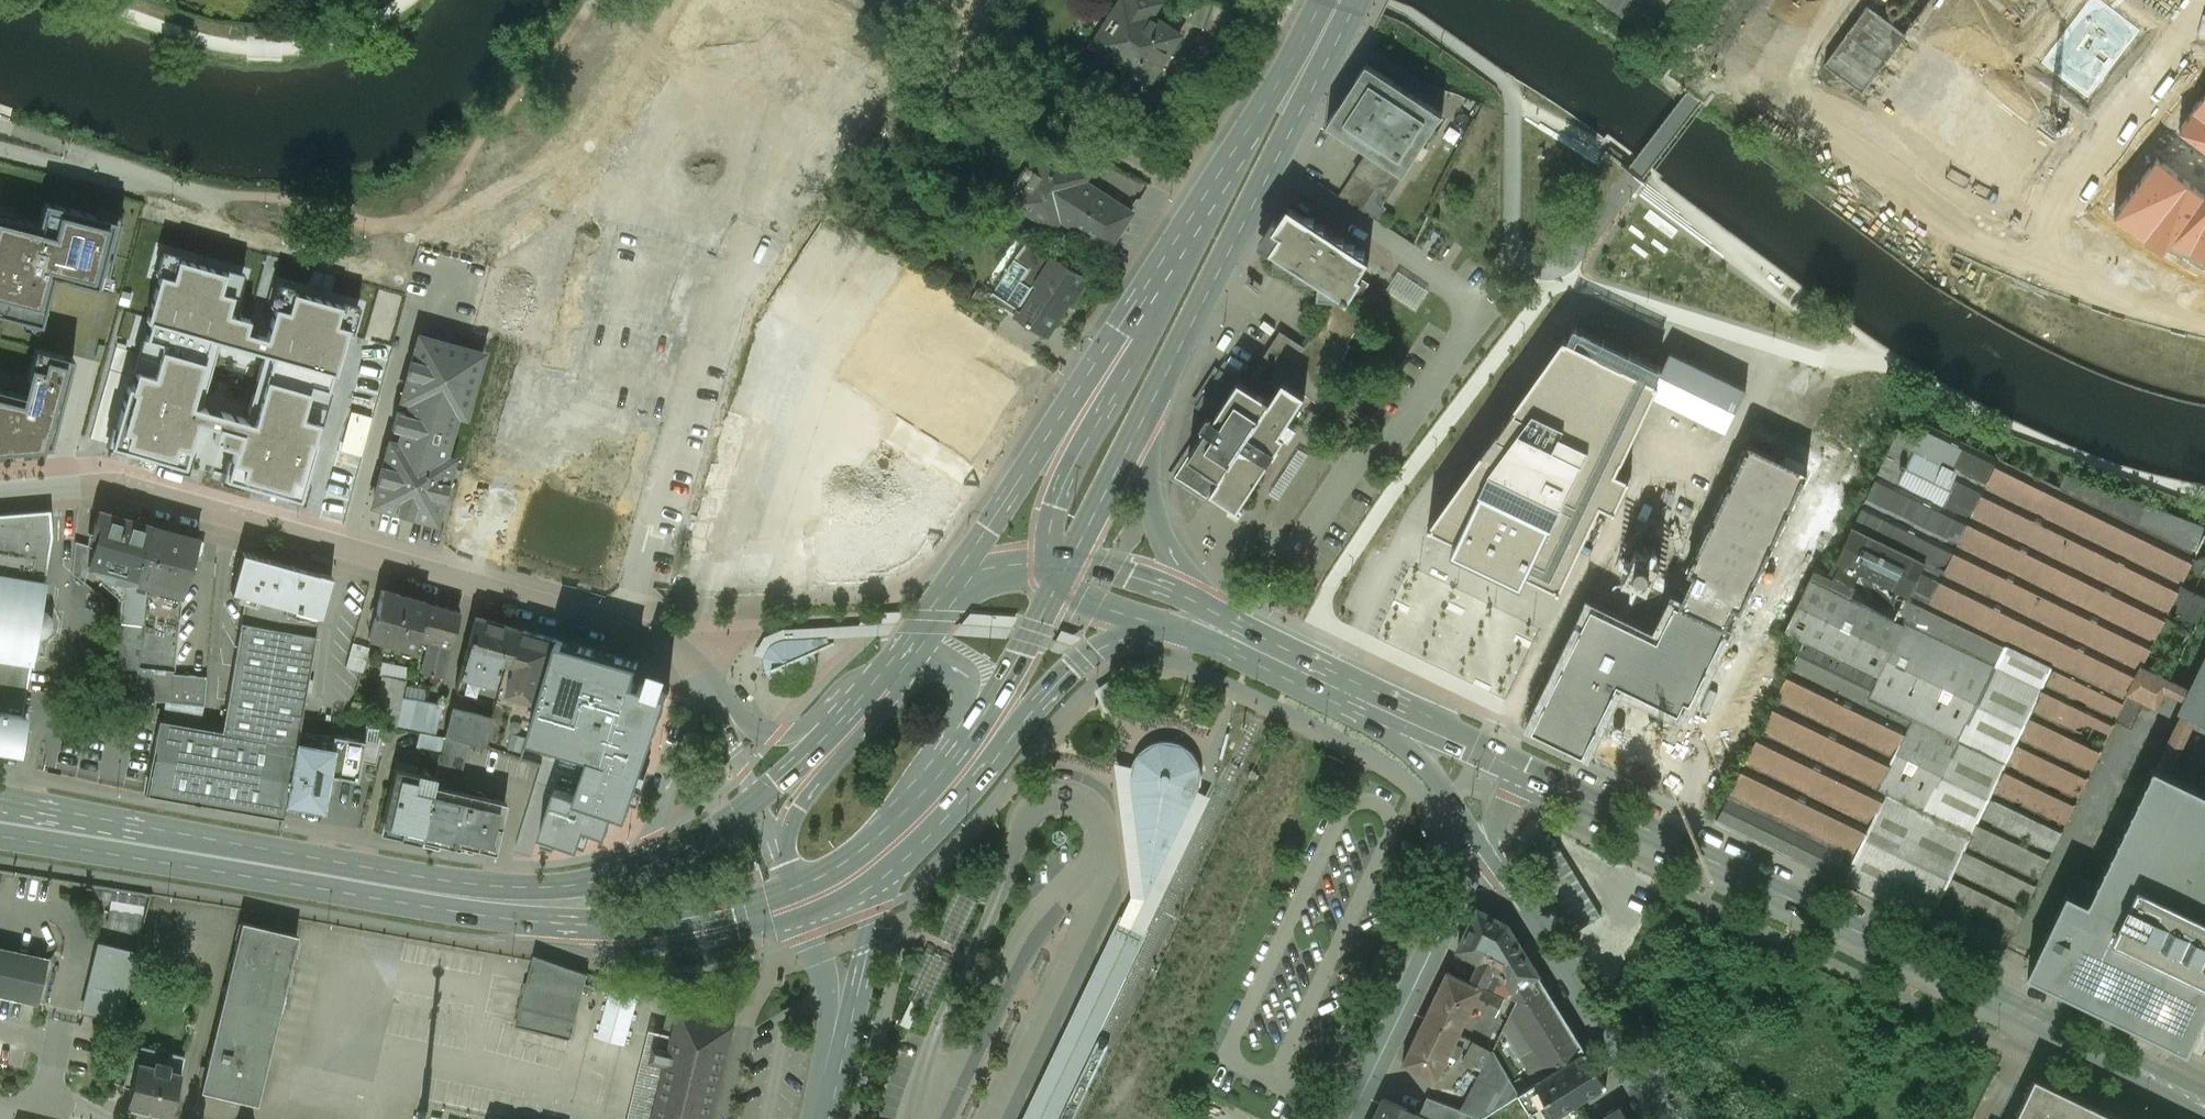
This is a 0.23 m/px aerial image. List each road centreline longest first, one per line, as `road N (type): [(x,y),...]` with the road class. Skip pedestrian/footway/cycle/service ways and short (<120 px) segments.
road 1 (residential): [(0,495),(98,482),(619,629),(672,650),(698,673)]
road 2 (secondary): [(618,877),(541,888),(434,880),(0,804)]
road 3 (tertiary): [(2204,1102),(1654,837)]
road 4 (secondary): [(0,839),(493,920)]
road 5 (secondary): [(1223,174),(952,582)]
road 6 (secondary): [(1149,410),(1359,0)]
road 7 (secondary): [(1223,174),(1168,293),(1069,471),(1050,520),(1050,562)]
road 8 (unclassified): [(1654,837),(1832,457)]
road 9 (secondary): [(493,920),(632,950),(725,942),(805,918)]
road 10 (residential): [(1657,1118),(1483,852)]
road 11 (secondary): [(493,920),(669,920),(793,888)]
road 12 (residential): [(1483,852),(1352,1118)]
road 13 (tertiary): [(1275,659),(1183,576),(1156,507),(1149,410)]
road 14 (secondary): [(888,872),(966,797),(1084,657)]
road 15 (secondary): [(906,810),(992,704),(1059,583)]
road 16 (residential): [(825,1106),(888,872)]
road 17 (secondary): [(911,663),(803,804),(782,859)]
road 18 (tertiary): [(1275,659),(1174,591),(1069,563)]
road 19 (residential): [(2204,25),(2068,211)]
road 20 (residential): [(883,674),(851,686),(801,731),(783,733),(750,722),(698,673)]
road 21 (residential): [(698,673),(666,796),(618,877)]
road 22 (secondary): [(906,810),(969,692),(958,667),(911,663)]
road 23 (secondary): [(1322,0),(1223,174)]
road 24 (residential): [(805,918),(828,996),(825,1106)]
road 25 (secondary): [(883,674),(755,801)]
road 26 (secondary): [(1069,563),(1149,410)]
road 27 (residential): [(1394,717),(1483,852)]
road 28 (secondary): [(755,801),(683,851),(618,877)]
road 29 (tertiary): [(1654,837),(1520,774)]
road 30 (residential): [(698,673),(755,801)]
road 31 (tertiary): [(1520,774),(1394,717)]
road 32 (secondary): [(793,888),(869,843),(906,810)]
road 33 (tertiary): [(1059,583),(1115,612),(1186,633)]
road 34 (tertiary): [(1394,717),(1275,659)]

